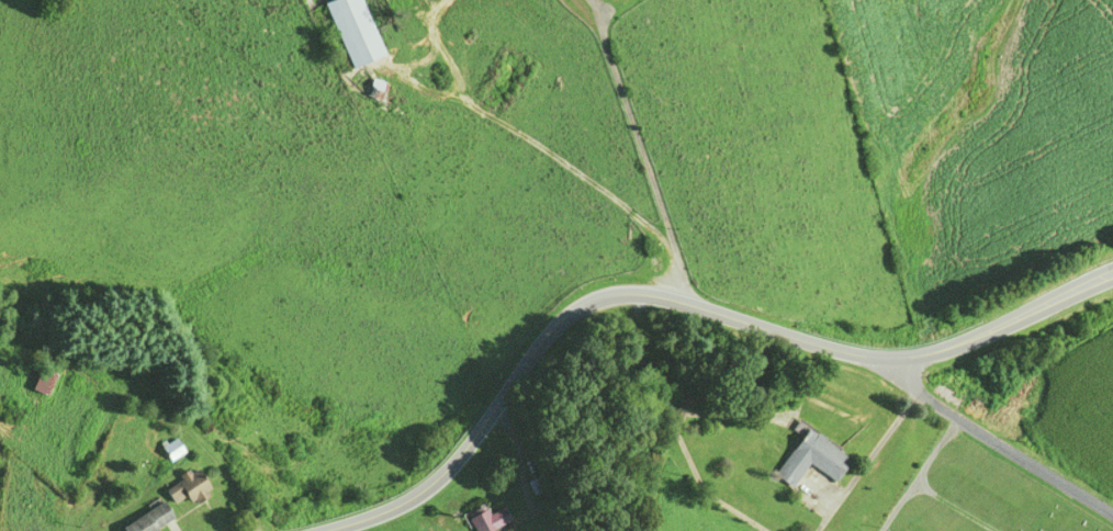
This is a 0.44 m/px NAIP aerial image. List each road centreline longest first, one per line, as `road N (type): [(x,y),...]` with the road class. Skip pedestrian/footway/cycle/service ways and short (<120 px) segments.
road 1 (primary): [(319,530),(427,486),(547,332),(593,298),(641,292),(836,350),(889,355),(960,341),(1112,272)]
road 2 (residential): [(1112,517),(963,429),(889,355)]

